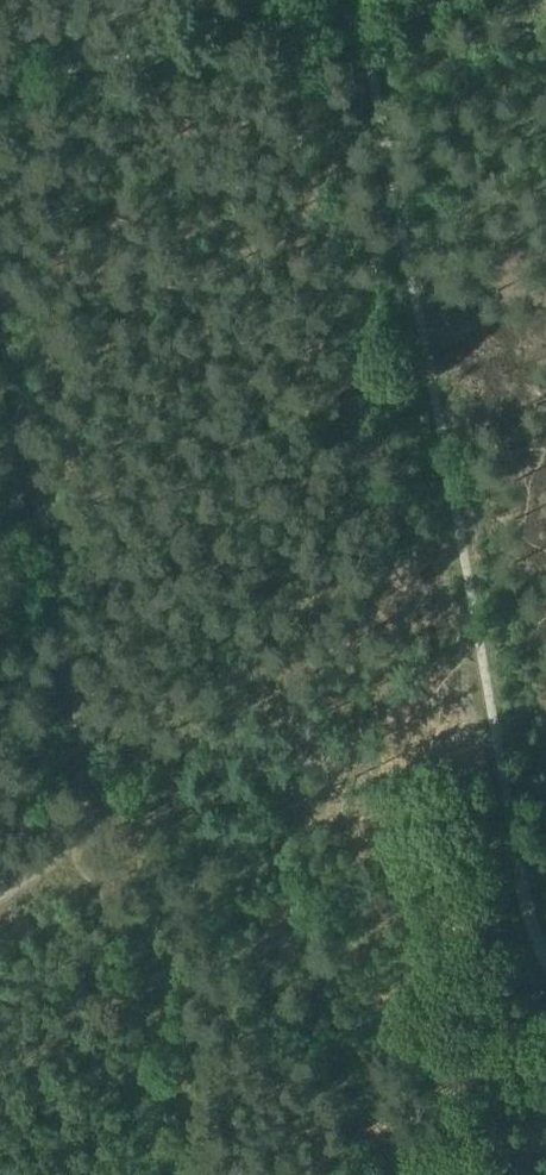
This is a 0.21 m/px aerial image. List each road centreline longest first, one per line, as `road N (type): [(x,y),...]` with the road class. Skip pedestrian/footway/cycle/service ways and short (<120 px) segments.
road 1 (track): [(498,896),(326,0)]
road 2 (track): [(95,846),(67,630),(0,312)]
road 3 (track): [(531,1159),(536,1128),(498,896)]

